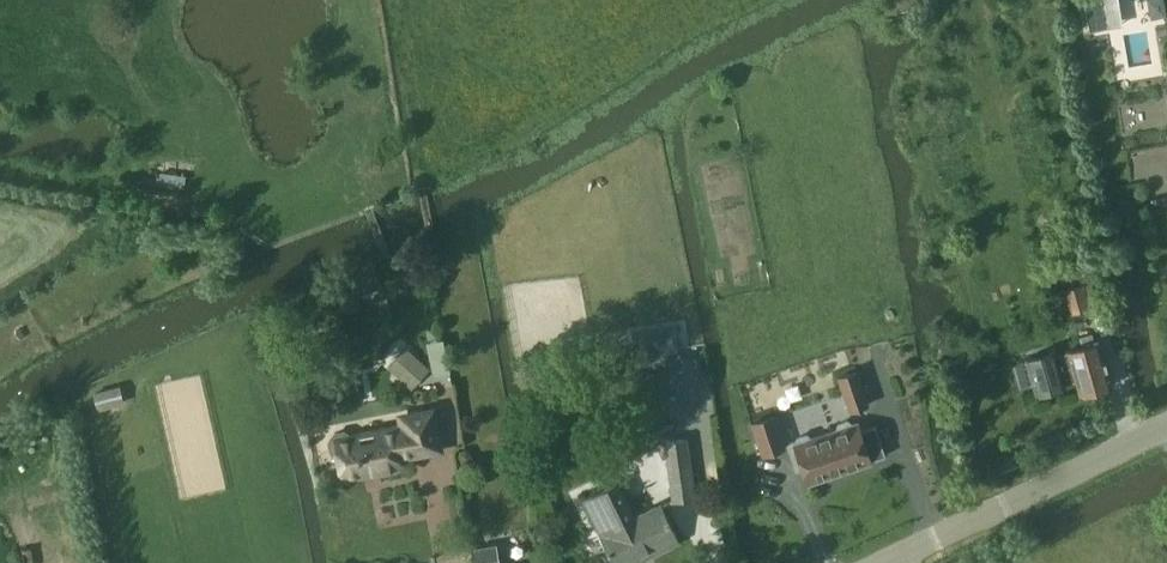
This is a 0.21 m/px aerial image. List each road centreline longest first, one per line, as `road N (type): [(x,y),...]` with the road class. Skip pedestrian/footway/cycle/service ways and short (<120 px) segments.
road 1 (tertiary): [(893,562),(1166,428)]

